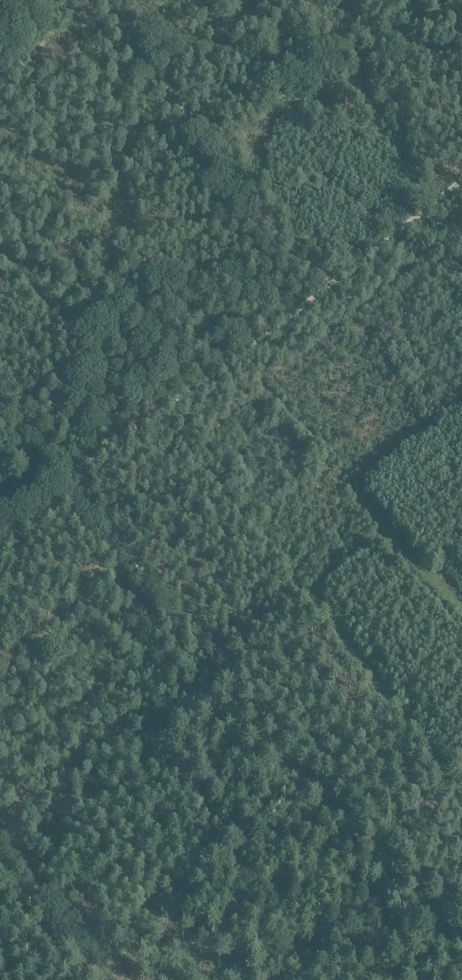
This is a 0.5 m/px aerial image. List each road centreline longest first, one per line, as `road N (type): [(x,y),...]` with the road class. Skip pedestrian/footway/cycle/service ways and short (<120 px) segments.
road 1 (track): [(0,521),(329,285)]
road 2 (track): [(329,285),(225,178),(107,0)]
road 3 (track): [(329,285),(461,181)]
road 4 (track): [(0,867),(104,979)]

